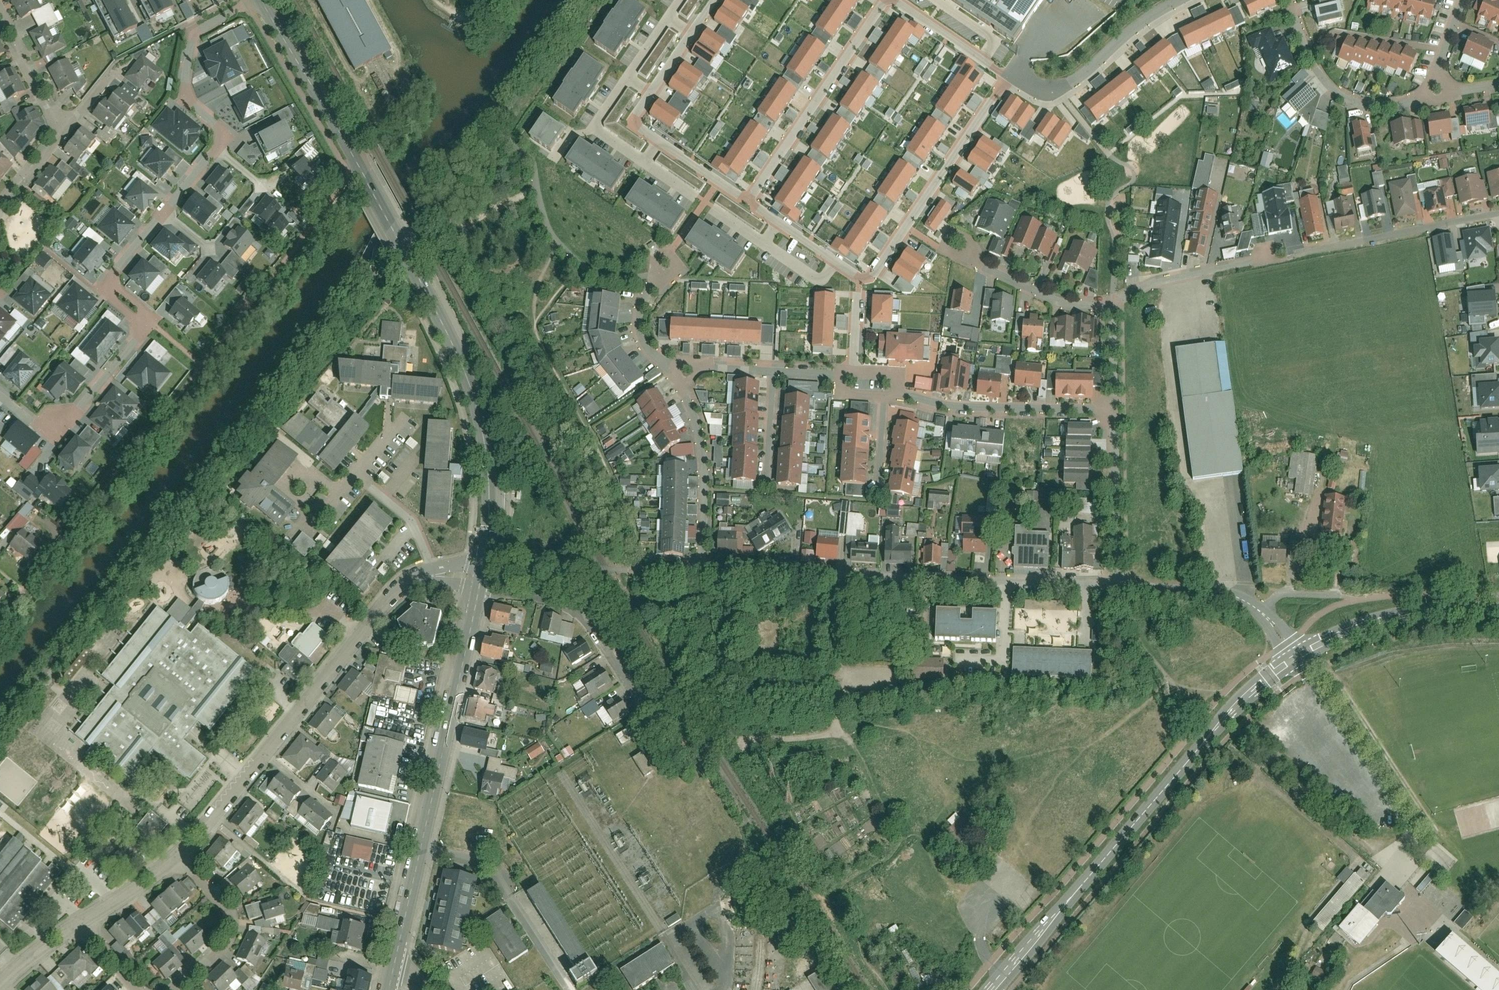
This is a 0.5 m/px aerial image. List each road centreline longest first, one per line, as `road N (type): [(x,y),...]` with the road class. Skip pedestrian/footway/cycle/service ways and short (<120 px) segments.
road 1 (tertiary): [(482,572),(494,492),(477,396),(413,264),(262,1)]
road 2 (tertiary): [(995,989),(1232,711),(1292,659)]
road 3 (residential): [(482,572),(436,572),(401,586),(179,853)]
road 4 (residential): [(703,570),(1115,584)]
road 5 (tertiary): [(394,966),(482,572)]
road 6 (residential): [(164,213),(114,274),(117,297),(143,316),(143,335),(65,425),(38,426),(0,394)]
road 7 (residential): [(716,0),(634,120),(749,199)]
road 8 (residential): [(868,280),(1005,75)]
road 9 (residential): [(882,0),(749,199)]
road 10 (residential): [(648,710),(594,624),(532,581),(482,572)]
road 11 (residential): [(1117,409),(968,406),(897,395)]
road 12 (tertiary): [(1292,659),(1393,620),(1498,610)]
road 13 (residential): [(262,1),(193,33),(184,99),(219,125),(216,150)]
road 14 (residential): [(1115,584),(1199,589),(1257,603),(1292,659)]
road 15 (residential): [(703,570),(701,440),(677,364)]
road 16 (residential): [(1300,252),(1498,216)]
road 17 (residential): [(179,853),(232,919),(226,941),(174,989)]
road 18 (residential): [(1117,409),(1115,584)]
road 19 (residential): [(956,246),(1060,301),(1116,306)]
road 20 (residential): [(842,373),(677,364)]
road 21 (residential): [(1264,258),(1146,284),(1116,306)]
road 22 (residential): [(1437,100),(1356,102),(1331,87),(1307,50)]
road 23 (residential): [(749,199),(868,280)]
road 24 (residential): [(1181,0),(1072,87)]
road 25 (residential): [(888,0),(1005,75)]
road 26 (residential): [(65,133),(0,13)]
road 27 (residential): [(677,364),(649,351),(637,330),(667,264)]

